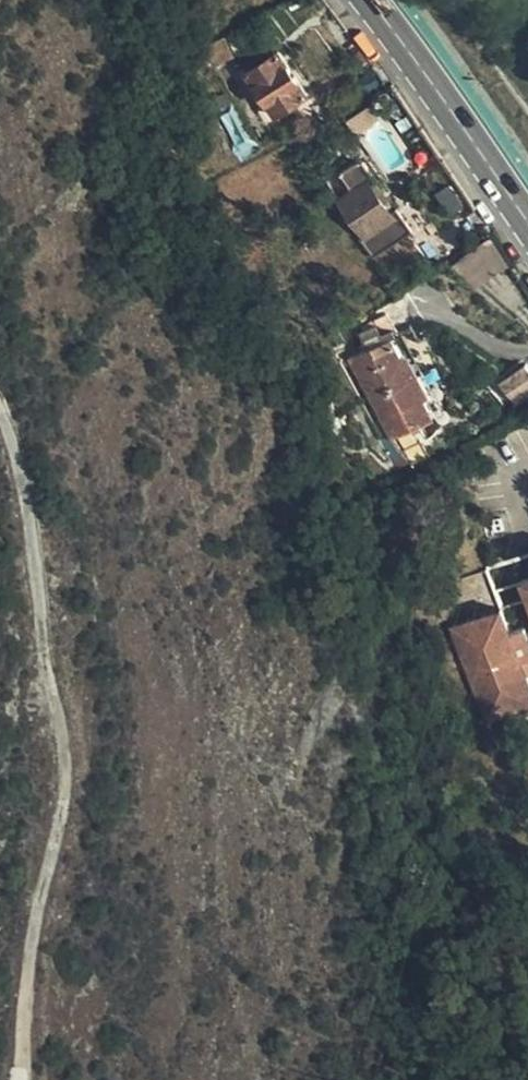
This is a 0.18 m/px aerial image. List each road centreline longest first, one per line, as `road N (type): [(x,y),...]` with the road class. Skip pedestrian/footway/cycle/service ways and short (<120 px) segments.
road 1 (track): [(28,1079),(37,923),(71,826),(72,762),(50,704),(19,455),(0,413)]
road 2 (primary): [(527,223),(365,0)]

